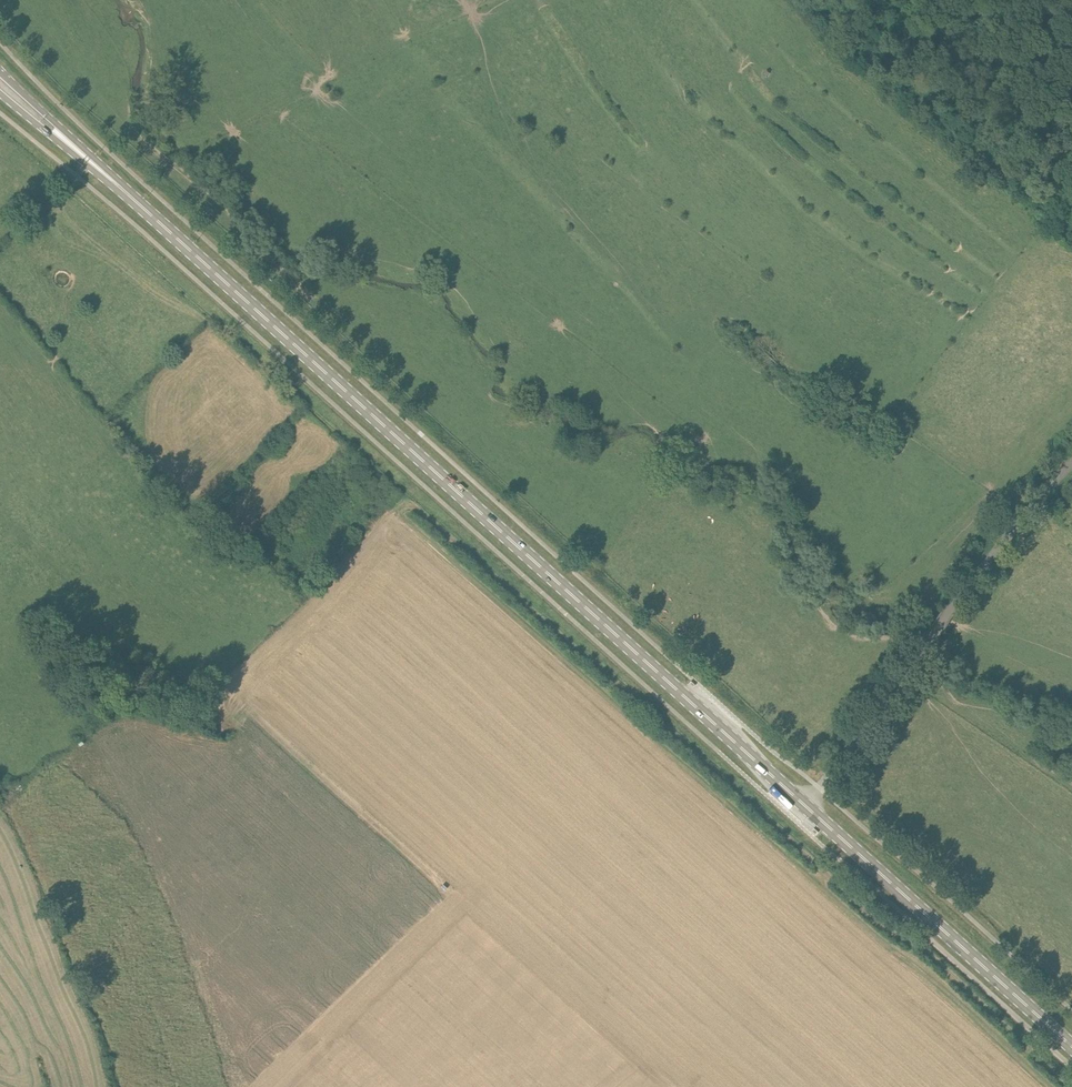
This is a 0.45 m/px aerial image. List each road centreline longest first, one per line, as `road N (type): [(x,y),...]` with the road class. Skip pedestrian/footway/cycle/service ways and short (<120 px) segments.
road 1 (primary): [(1071,1047),(119,186)]
road 2 (primary): [(119,186),(0,71)]
road 3 (primary): [(0,94),(119,186)]

